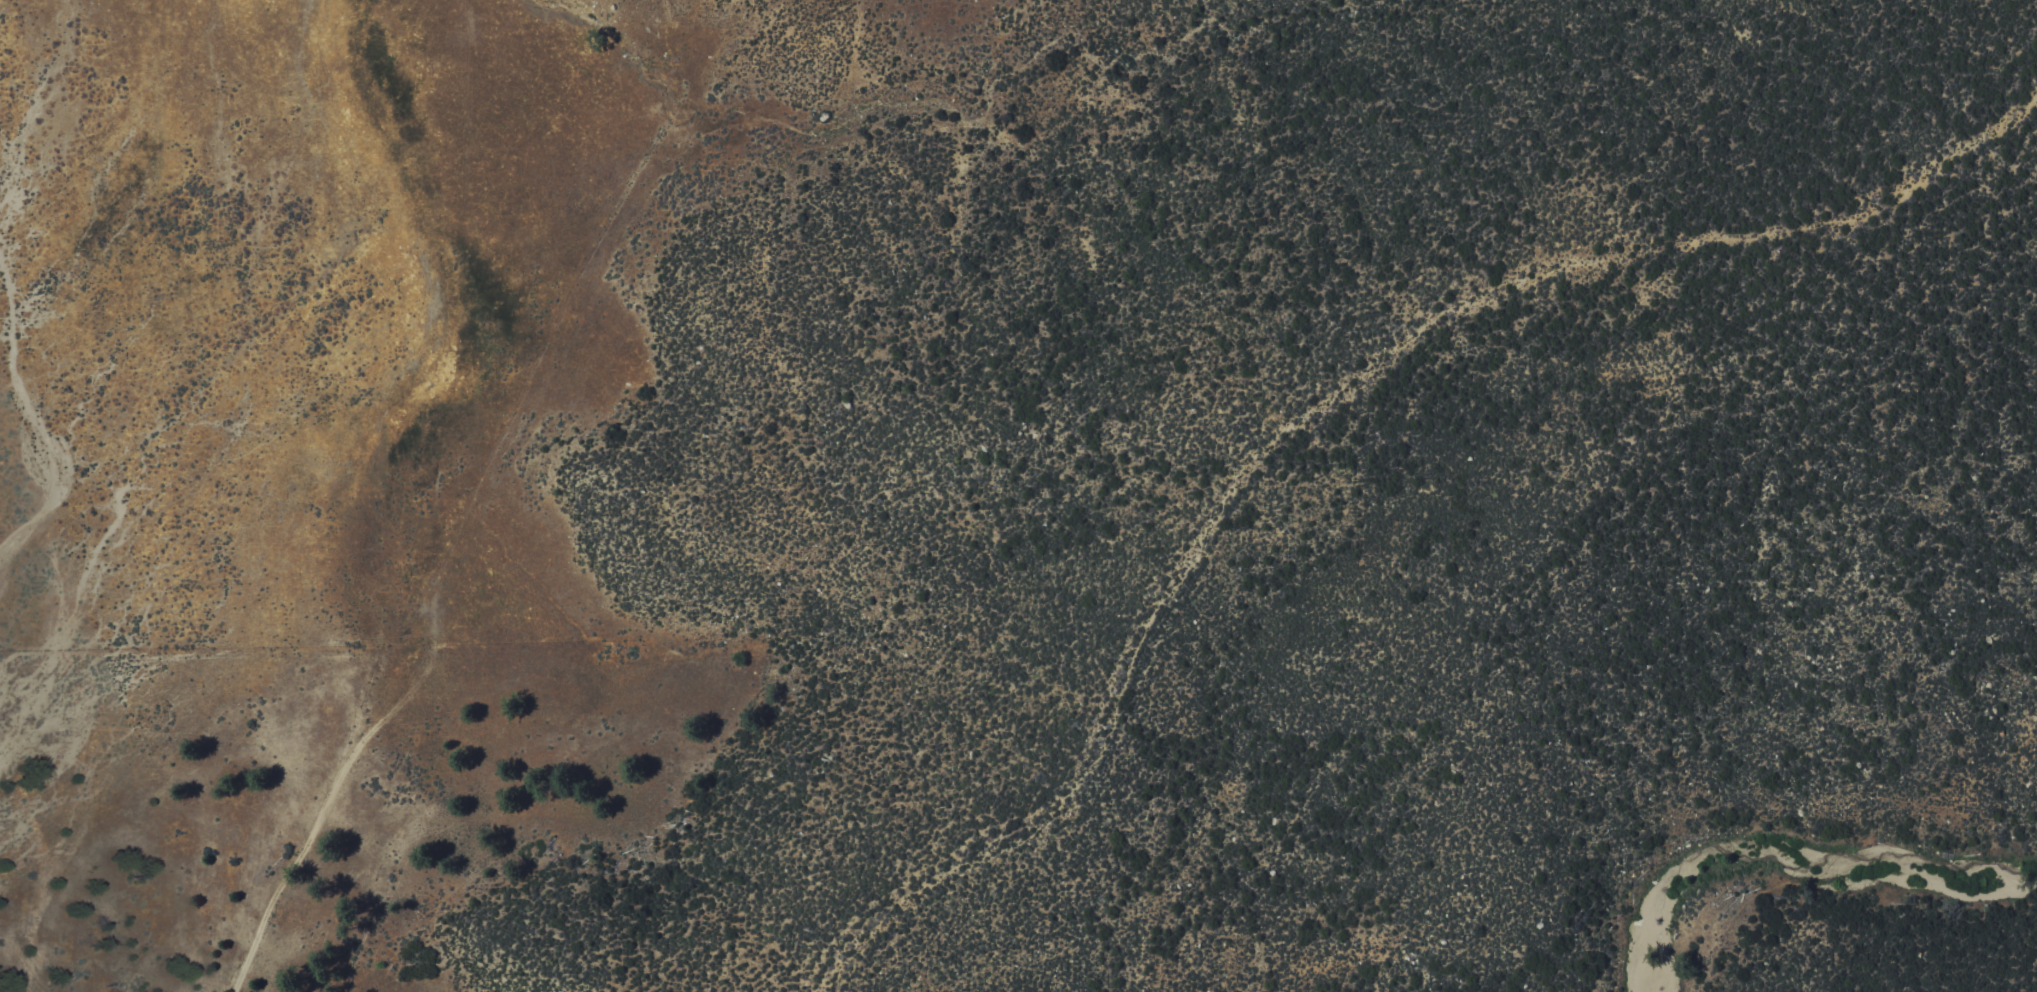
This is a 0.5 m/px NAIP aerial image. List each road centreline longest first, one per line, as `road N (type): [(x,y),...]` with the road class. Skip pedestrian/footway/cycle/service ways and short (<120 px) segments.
road 1 (track): [(234,991),(351,758),(427,673),(434,647)]

